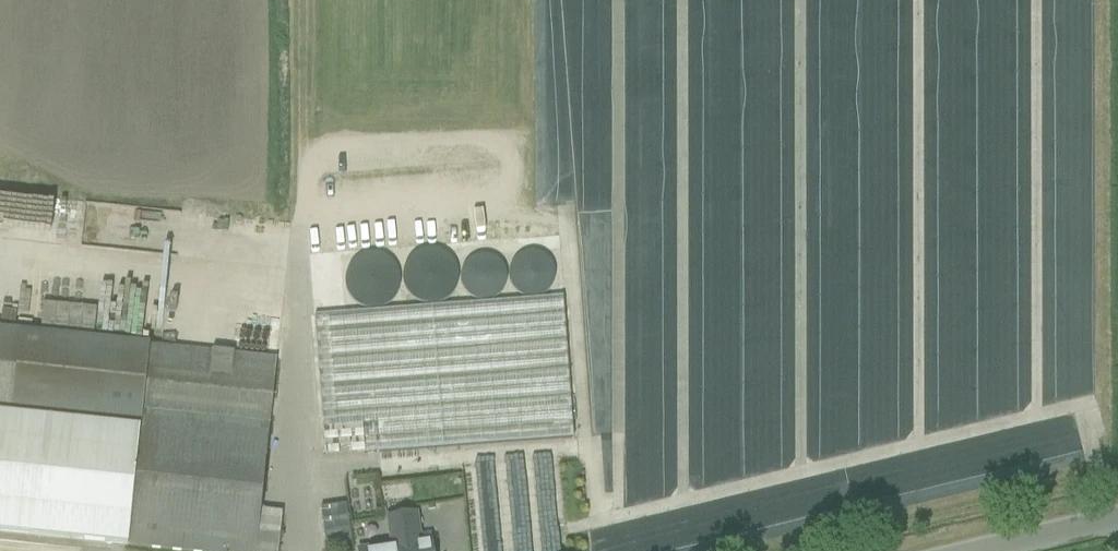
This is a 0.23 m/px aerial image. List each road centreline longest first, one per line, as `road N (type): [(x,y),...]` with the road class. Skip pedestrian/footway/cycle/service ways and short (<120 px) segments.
road 1 (track): [(297,0),(296,356)]
road 2 (unclassified): [(1117,521),(998,550)]

